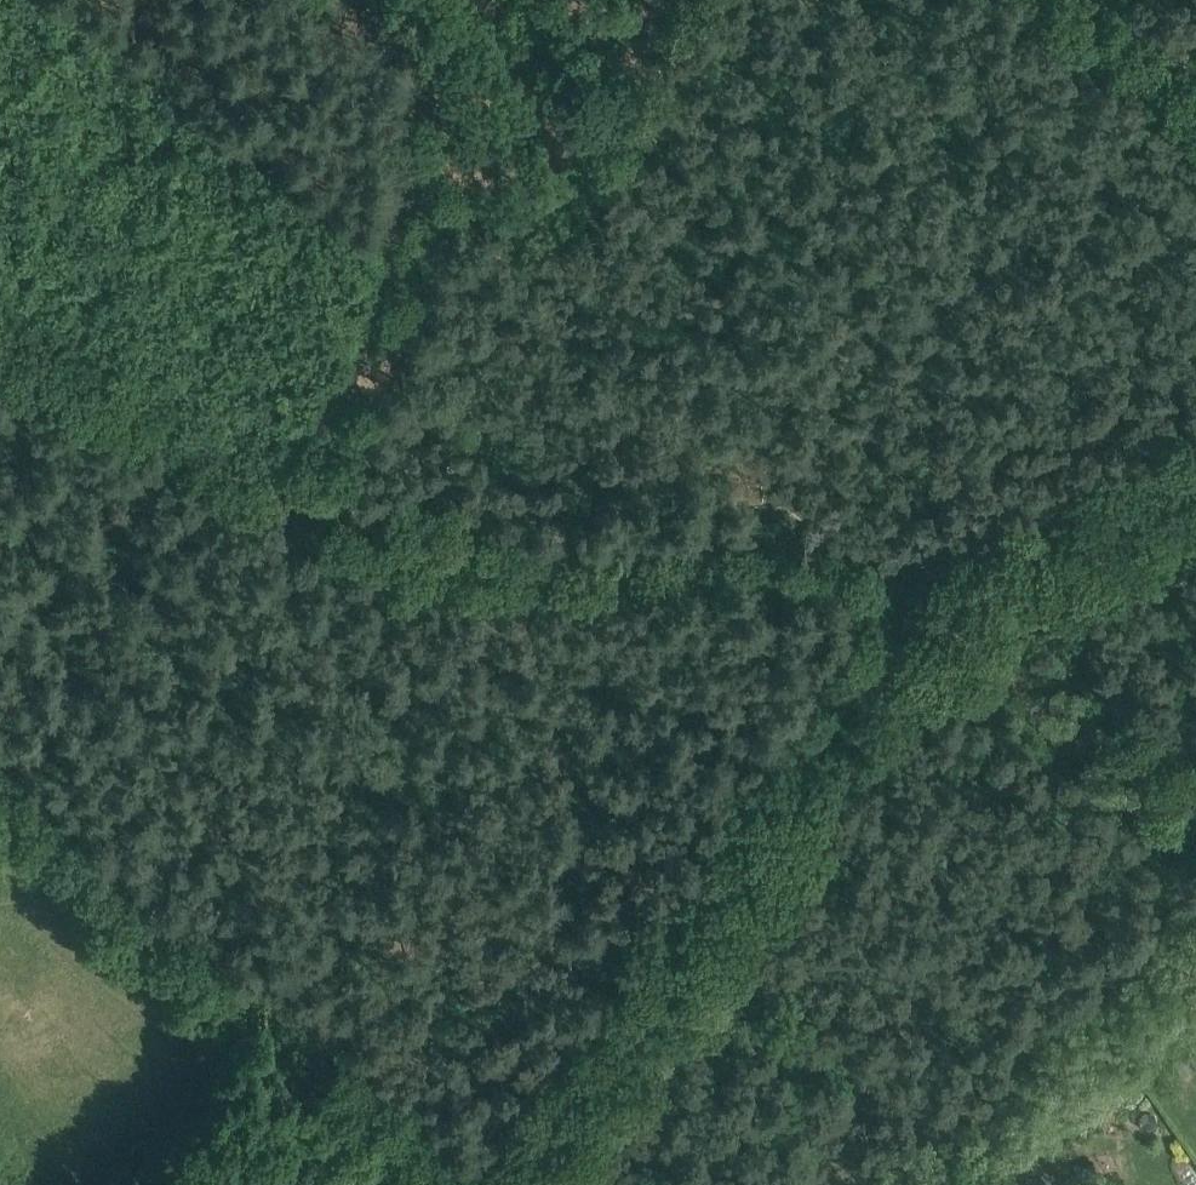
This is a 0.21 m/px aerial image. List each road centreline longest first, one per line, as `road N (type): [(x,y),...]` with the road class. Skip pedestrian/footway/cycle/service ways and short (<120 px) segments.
road 1 (track): [(0,286),(163,414),(274,478),(320,491),(336,480),(465,214),(497,209),(547,246),(575,247),(759,0)]
road 2 (track): [(1080,0),(1195,76)]

